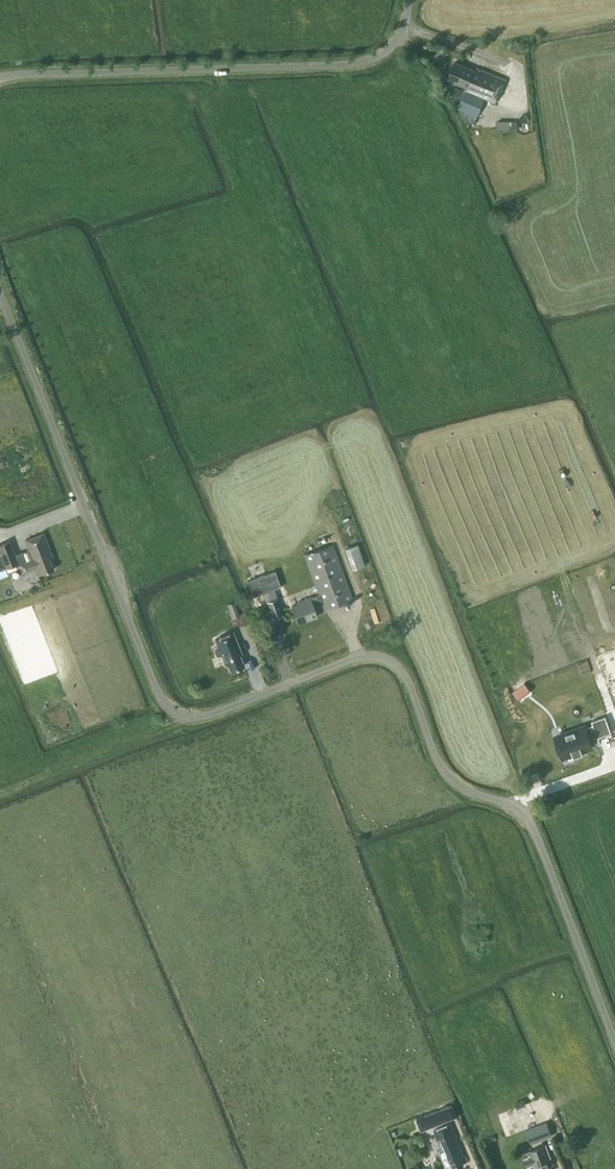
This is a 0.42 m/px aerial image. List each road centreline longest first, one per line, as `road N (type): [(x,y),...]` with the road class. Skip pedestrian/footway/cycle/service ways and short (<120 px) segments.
road 1 (unclassified): [(614,1035),(537,835),(523,815),(450,778),(402,670),(379,659),(353,661),(199,719),(175,715),(157,691),(0,296)]
road 2 (unclassified): [(0,80),(357,65),(393,46),(410,0)]

